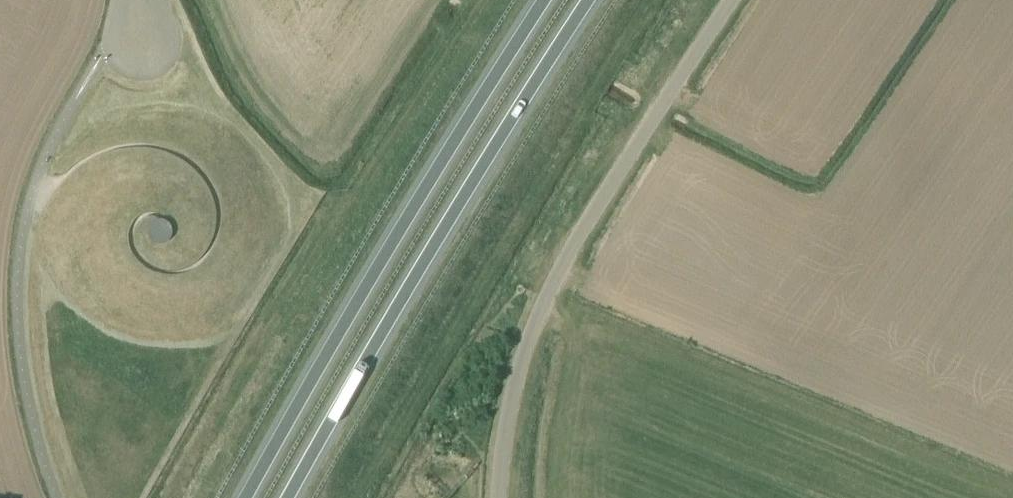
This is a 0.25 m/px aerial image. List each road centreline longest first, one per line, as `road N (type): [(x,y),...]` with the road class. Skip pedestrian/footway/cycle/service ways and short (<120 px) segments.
road 1 (trunk): [(293,497),(405,297),(593,0)]
road 2 (trunk): [(539,0),(249,497)]
road 3 (unclassified): [(498,497),(511,396),(544,301),(730,0)]
road 4 (unclassified): [(112,40),(117,61),(134,72),(163,60),(166,38),(152,0)]

